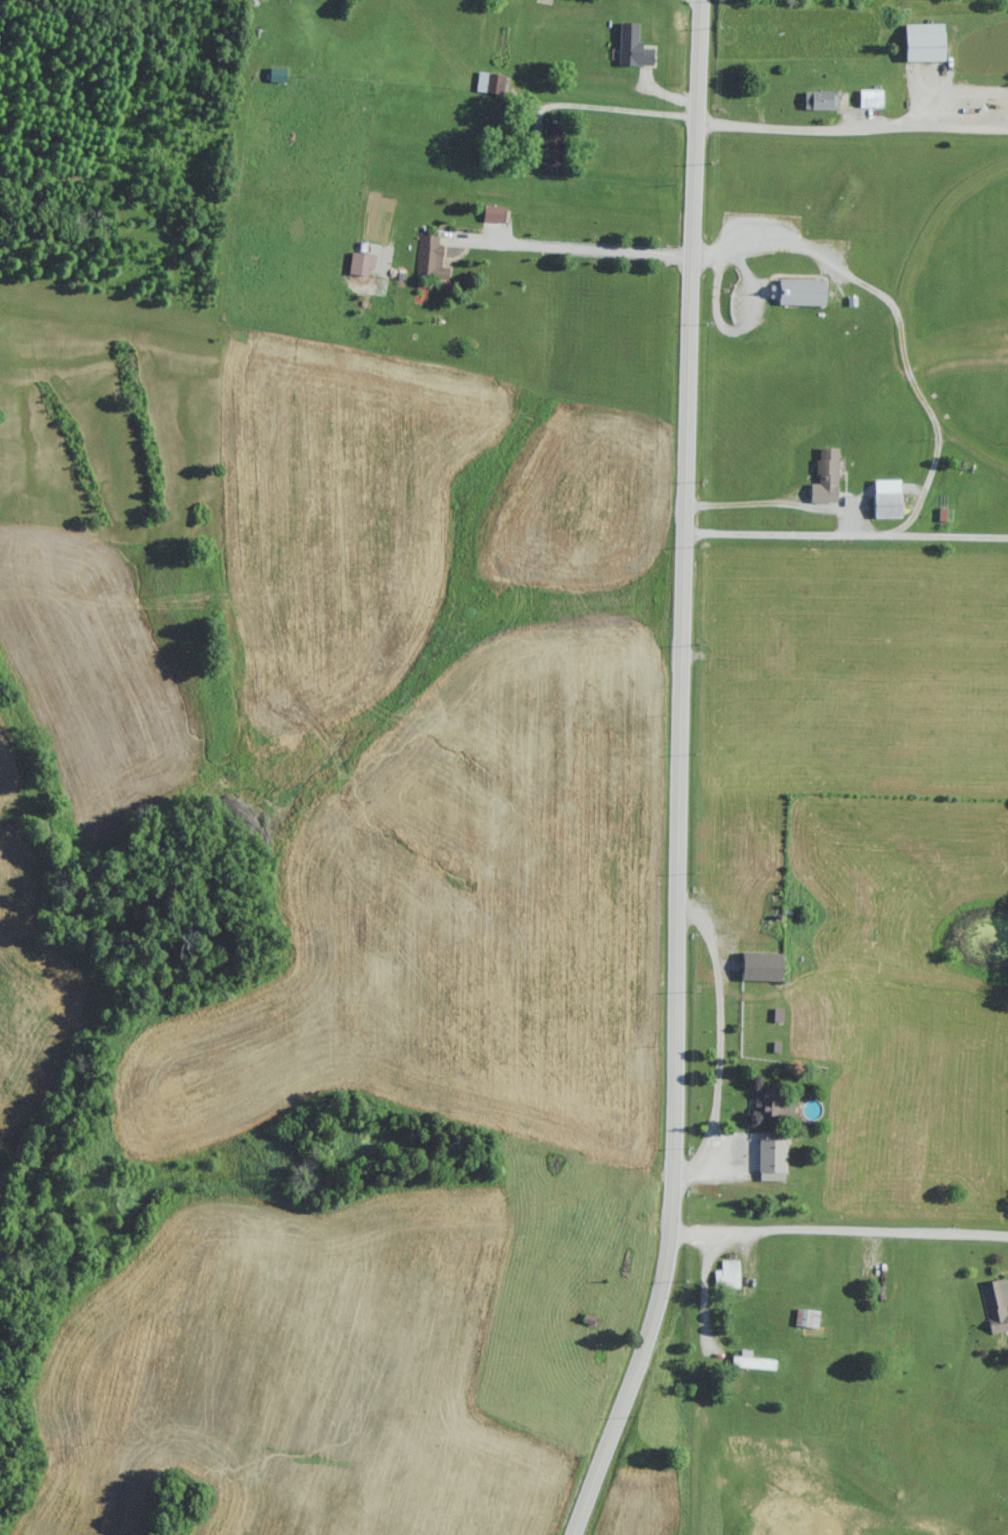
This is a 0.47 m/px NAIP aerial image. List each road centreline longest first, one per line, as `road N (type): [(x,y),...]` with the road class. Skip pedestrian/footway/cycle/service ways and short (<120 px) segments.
road 1 (secondary): [(576,1534),(658,1298),(671,1218),(699,0)]

